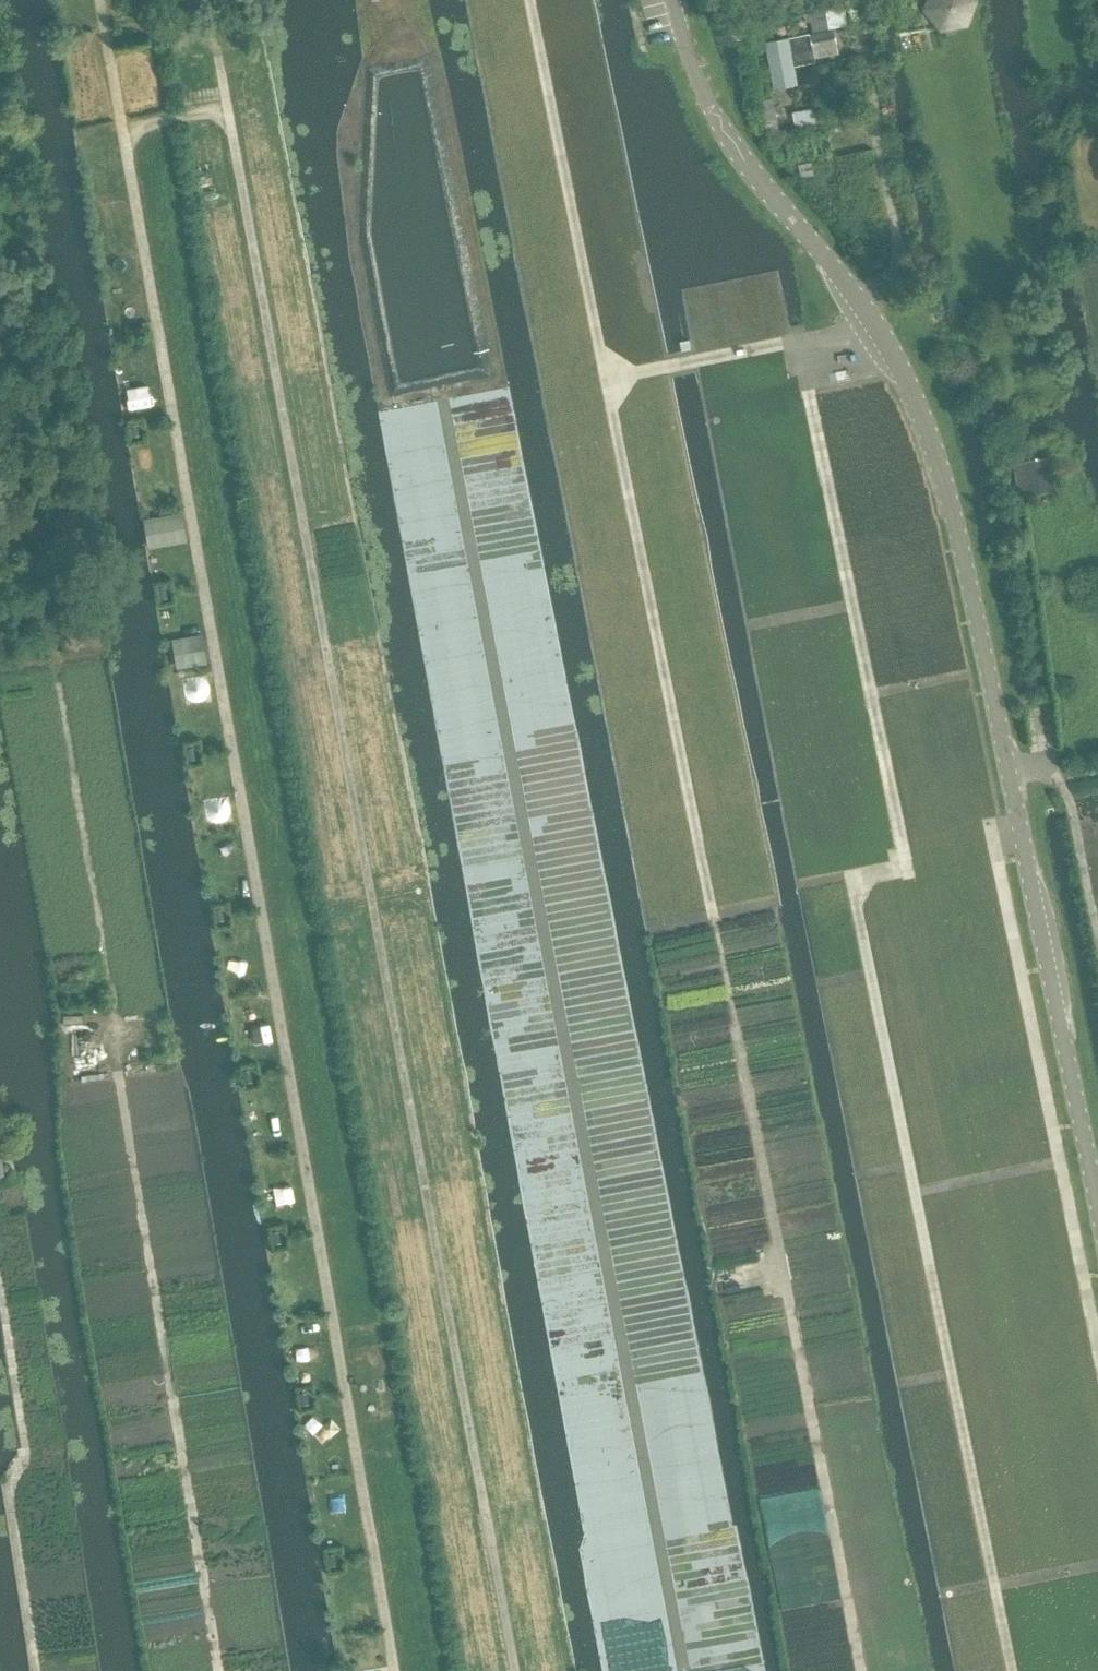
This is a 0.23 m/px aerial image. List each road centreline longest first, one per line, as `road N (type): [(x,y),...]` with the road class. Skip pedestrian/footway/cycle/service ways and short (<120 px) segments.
road 1 (track): [(395,1670),(102,0)]
road 2 (track): [(511,1670),(219,64)]
road 3 (unclassified): [(1097,1205),(934,434),(856,296),(787,224),(729,143),(673,0)]
road 4 (track): [(217,1670),(20,462)]
road 5 (track): [(1014,1670),(869,919)]
road 6 (track): [(0,1289),(26,1447),(8,1488),(36,1670)]

